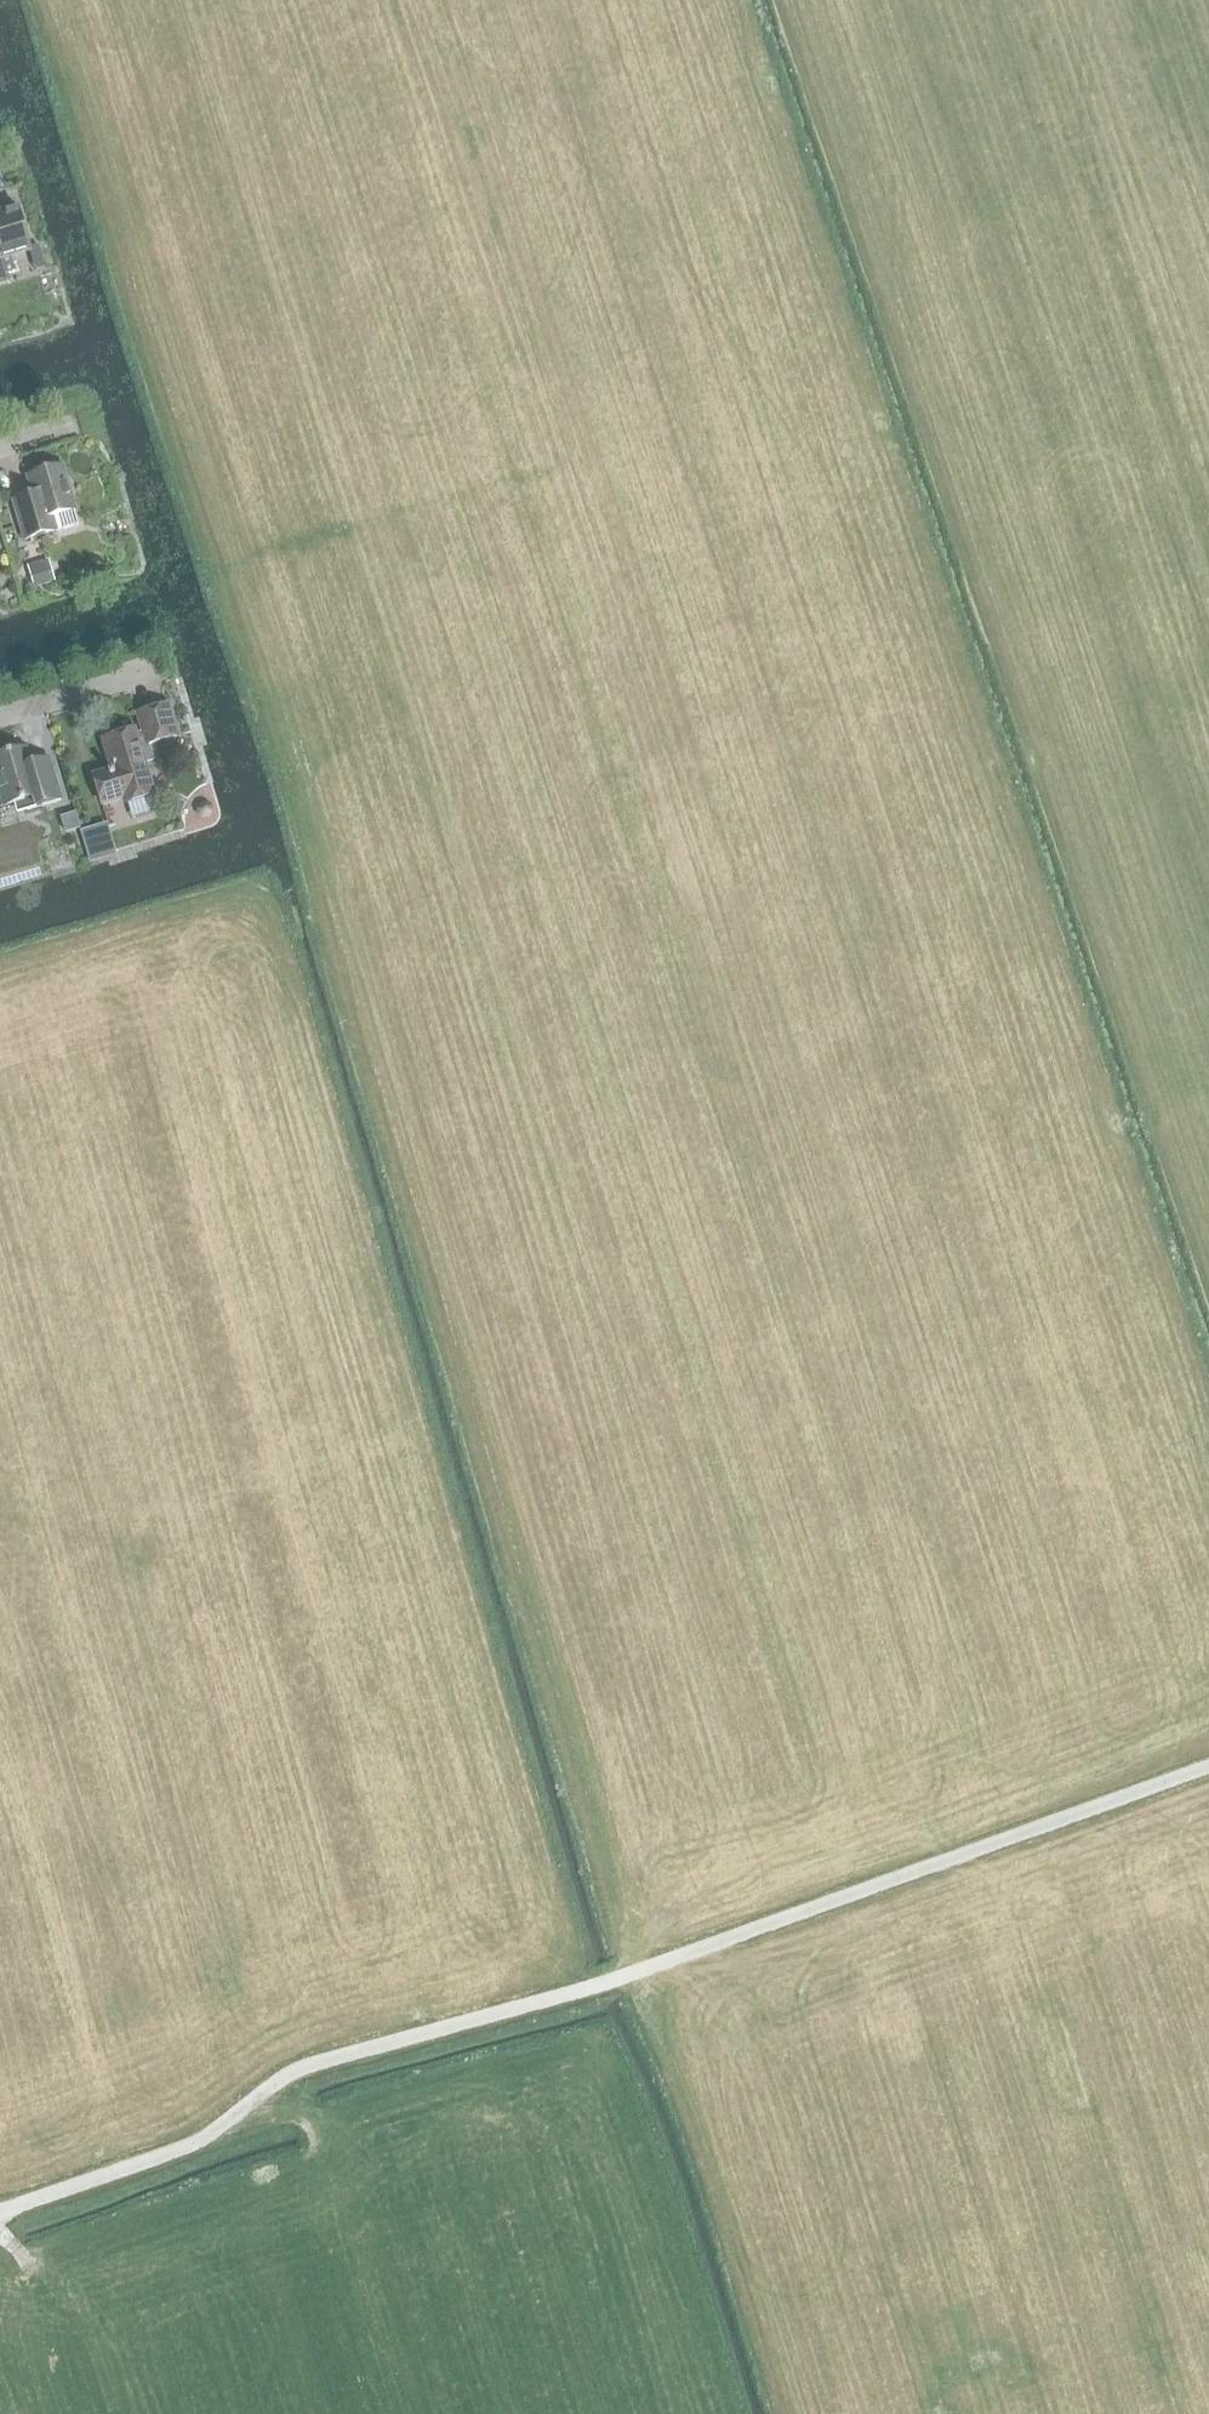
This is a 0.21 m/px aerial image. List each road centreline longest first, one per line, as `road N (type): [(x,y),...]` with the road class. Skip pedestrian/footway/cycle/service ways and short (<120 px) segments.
road 1 (track): [(1208,1765),(620,1978),(306,2064),(204,2139),(0,2211)]
road 2 (residential): [(0,722),(151,679)]

